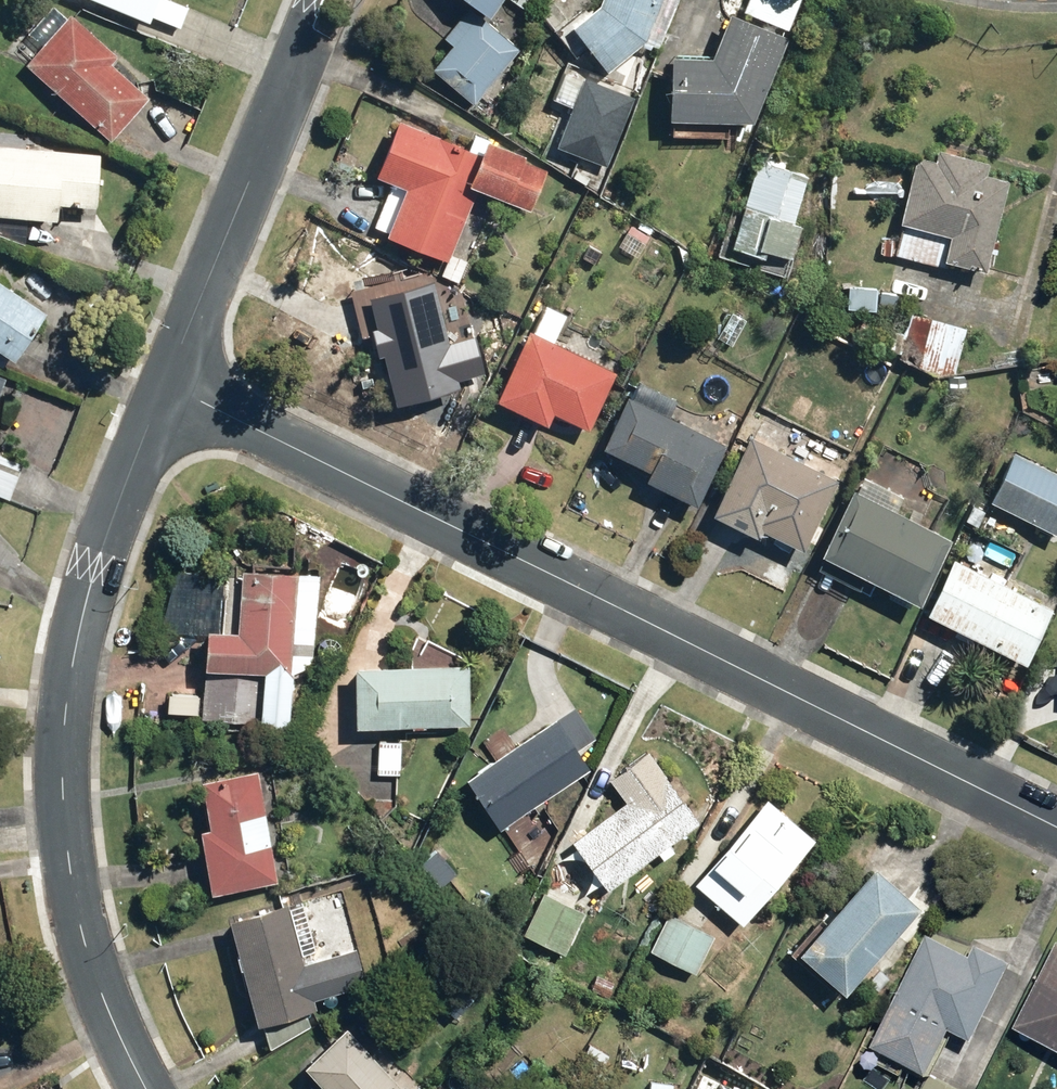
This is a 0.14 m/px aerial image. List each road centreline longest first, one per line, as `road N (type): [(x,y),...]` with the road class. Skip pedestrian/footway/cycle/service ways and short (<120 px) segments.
road 1 (residential): [(1056,831),(167,384)]
road 2 (residential): [(167,384),(95,563),(70,697),(67,835),(83,929),(143,1088)]
road 3 (residential): [(319,0),(167,384)]

